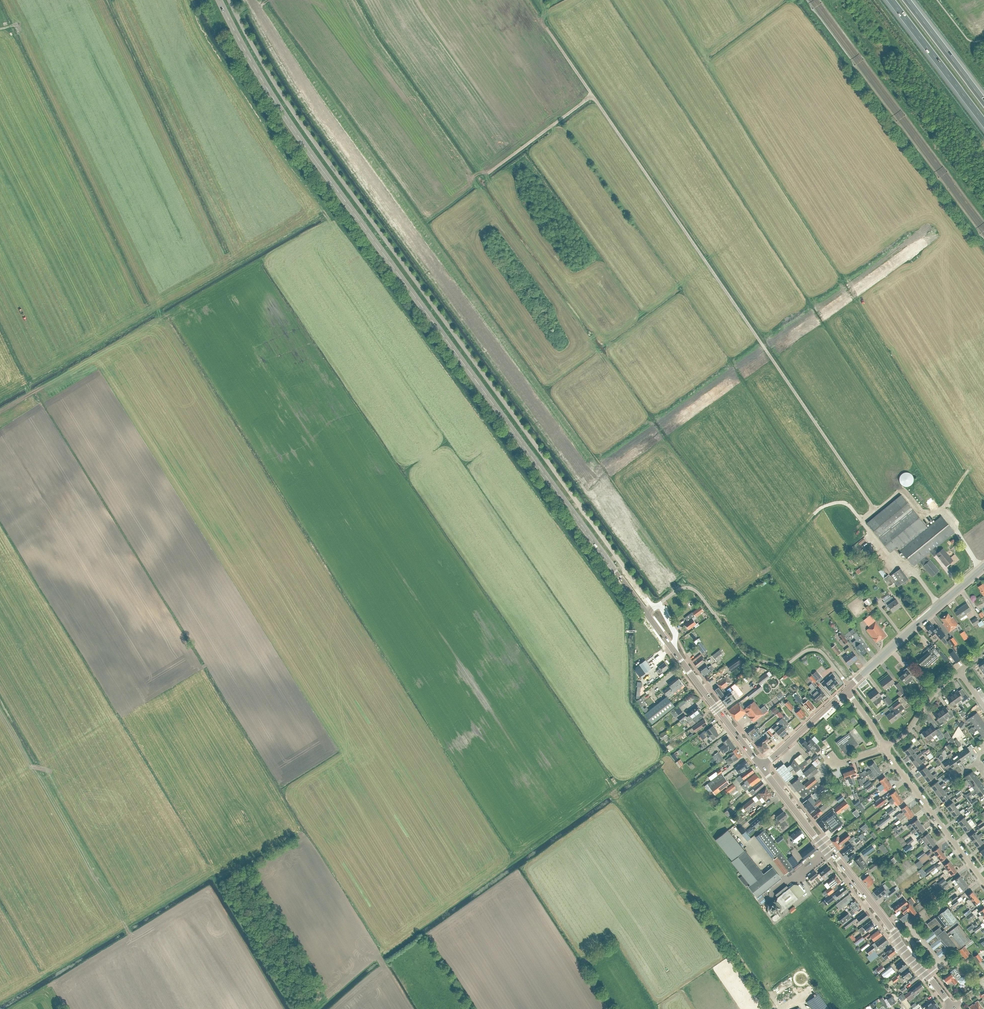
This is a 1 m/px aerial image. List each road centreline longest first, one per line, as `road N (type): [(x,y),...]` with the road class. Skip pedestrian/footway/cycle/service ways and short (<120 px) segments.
road 1 (secondary): [(646,613),(295,130),(219,0)]
road 2 (unclassified): [(653,608),(294,113),(229,0)]
road 3 (secondary): [(951,1007),(762,765)]
road 4 (tertiary): [(845,690),(983,566)]
road 5 (residential): [(983,883),(884,747)]
road 6 (motorway): [(890,0),(983,123)]
road 7 (secondary): [(762,765),(671,648)]
road 8 (motorway): [(983,103),(906,0)]

